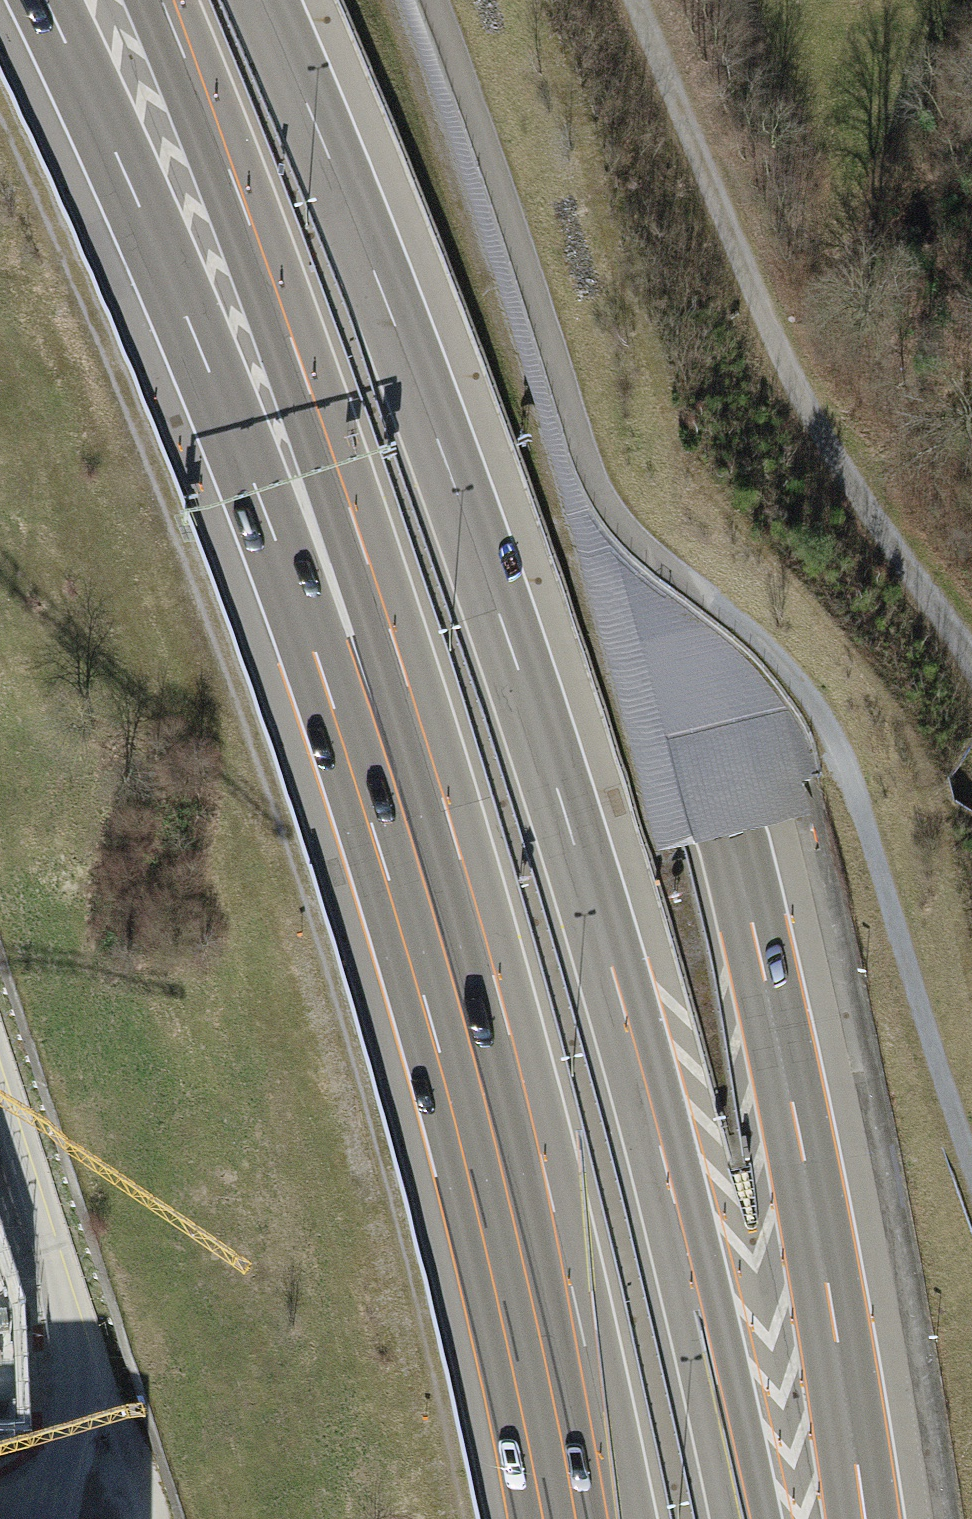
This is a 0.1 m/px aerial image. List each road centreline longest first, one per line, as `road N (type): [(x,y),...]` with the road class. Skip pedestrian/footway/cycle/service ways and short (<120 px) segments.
road 1 (motorway): [(747,1518),(670,1184),(571,830),(452,474),(264,0)]
road 2 (motorway): [(863,1518),(824,1265),(737,839),(622,435),(471,0)]
road 3 (track): [(457,1518),(366,1108),(267,785),(127,407),(0,131)]
road 4 (track): [(971,1164),(826,726),(766,646),(626,530),(595,481),(433,0)]
road 5 (motorway): [(44,0),(268,491),(441,927)]
road 6 (motorway): [(144,0),(339,553),(441,927)]
road 7 (track): [(971,660),(840,471),(798,394),(634,0)]
road 8 (motorway): [(441,927),(558,1380),(586,1518)]
road 9 (residential): [(0,1133),(61,1328)]

